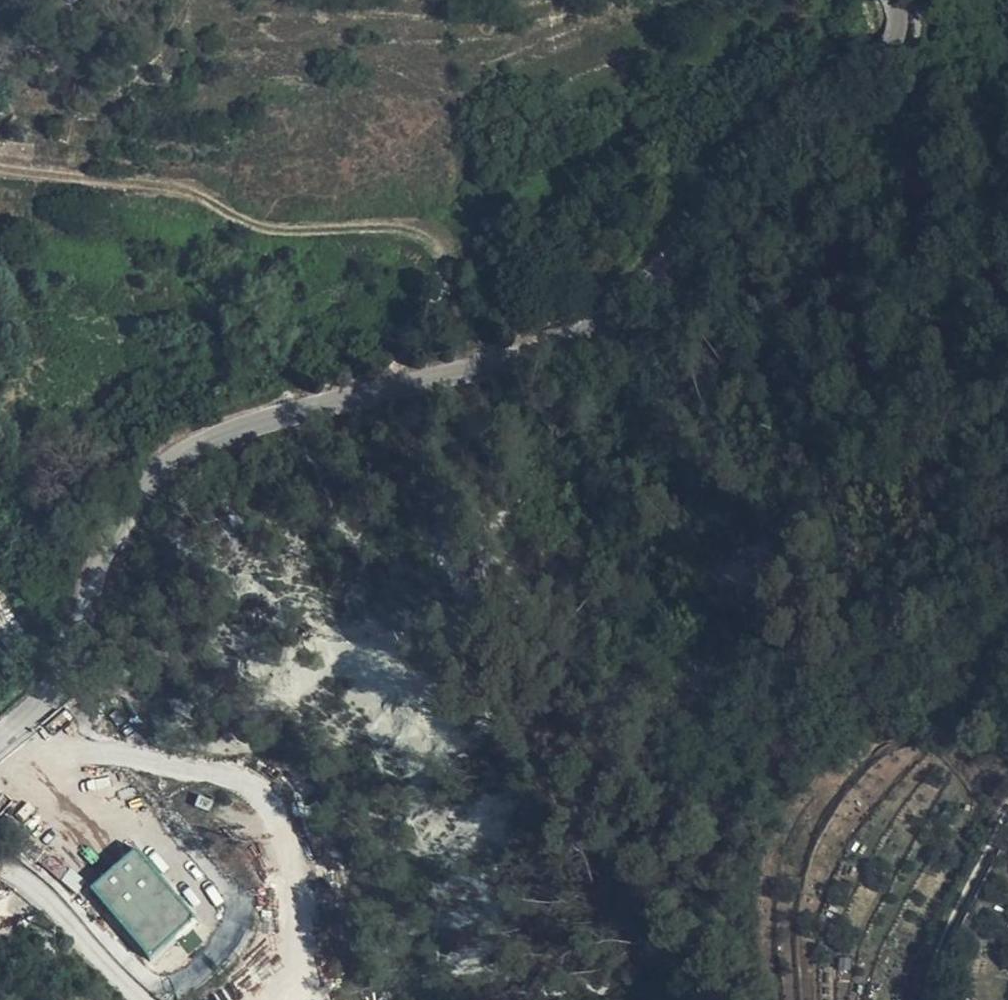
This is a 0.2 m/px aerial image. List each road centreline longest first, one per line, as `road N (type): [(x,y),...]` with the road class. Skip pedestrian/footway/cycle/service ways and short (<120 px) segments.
road 1 (residential): [(901,0),(899,39),(812,86),(730,164),(641,297),(566,351),(348,400),(193,448),(161,470),(114,529),(63,684),(0,739)]

